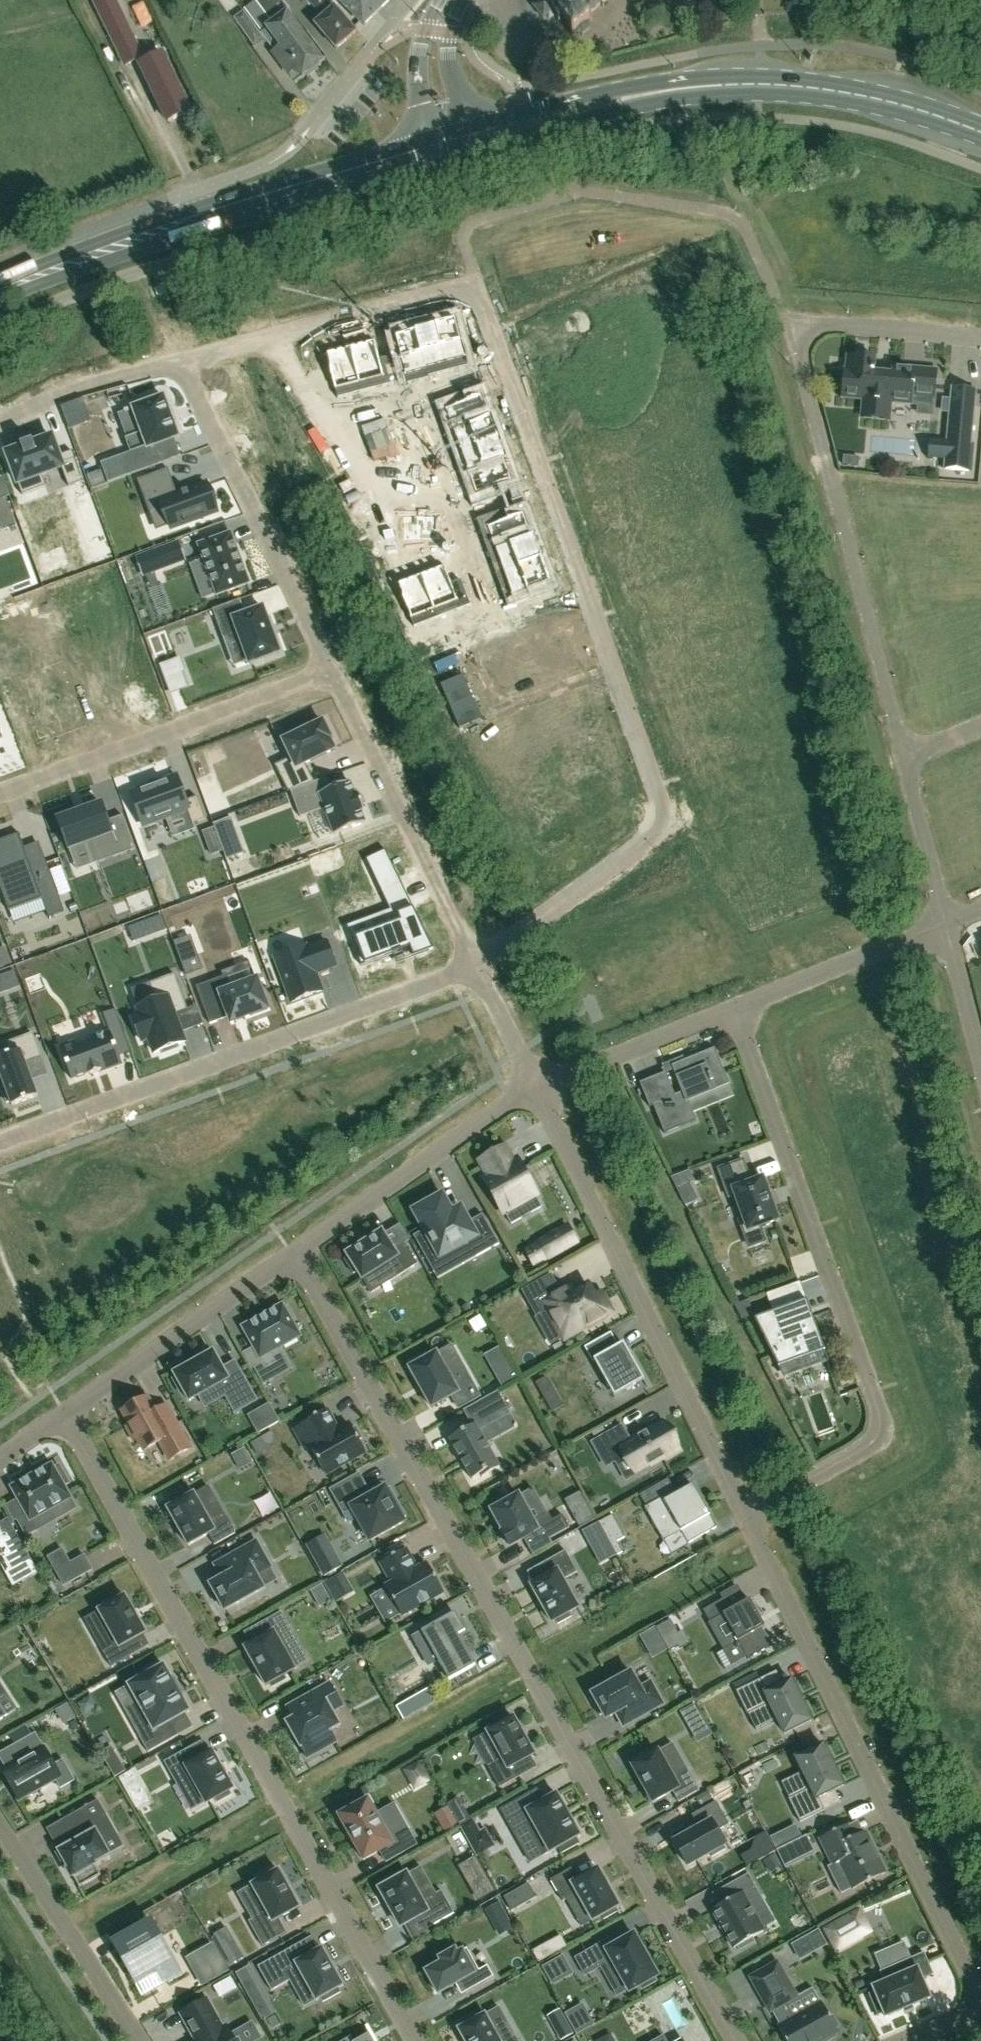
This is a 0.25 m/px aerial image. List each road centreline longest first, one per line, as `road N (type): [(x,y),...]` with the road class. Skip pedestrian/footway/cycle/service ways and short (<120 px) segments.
road 1 (residential): [(735,2040),(300,1253)]
road 2 (residential): [(949,925),(795,326),(980,342)]
road 3 (residential): [(68,1416),(415,2040)]
road 4 (residential): [(903,2040),(959,2018),(976,1994),(749,1519)]
road 5 (residential): [(734,1012),(888,1438),(749,1519)]
road 6 (primary): [(980,132),(927,112),(839,96),(716,87),(622,99),(454,144)]
road 7 (residential): [(0,1141),(477,966)]
road 8 (primary): [(0,291),(205,217),(454,144)]
road 9 (residential): [(749,1519),(542,1089)]
road 10 (residential): [(0,792),(332,671)]
road 11 (residential): [(332,671),(180,359)]
road 12 (residential): [(477,966),(332,671)]
road 13 (residential): [(542,1089),(300,1253)]
road 14 (residential): [(300,1253),(68,1416)]
road 15 (residential): [(0,1829),(137,2040)]
road 16 (residential): [(949,925),(734,1012)]
road 17 (residential): [(734,1012),(542,1089)]
road 18 (residential): [(0,421),(73,385),(180,359)]
road 19 (tertiary): [(454,144),(438,80),(437,31),(453,0)]
road 20 (residential): [(542,1089),(477,966)]
road 21 (residential): [(384,34),(300,138)]
road 22 (residential): [(949,925),(980,1050)]

